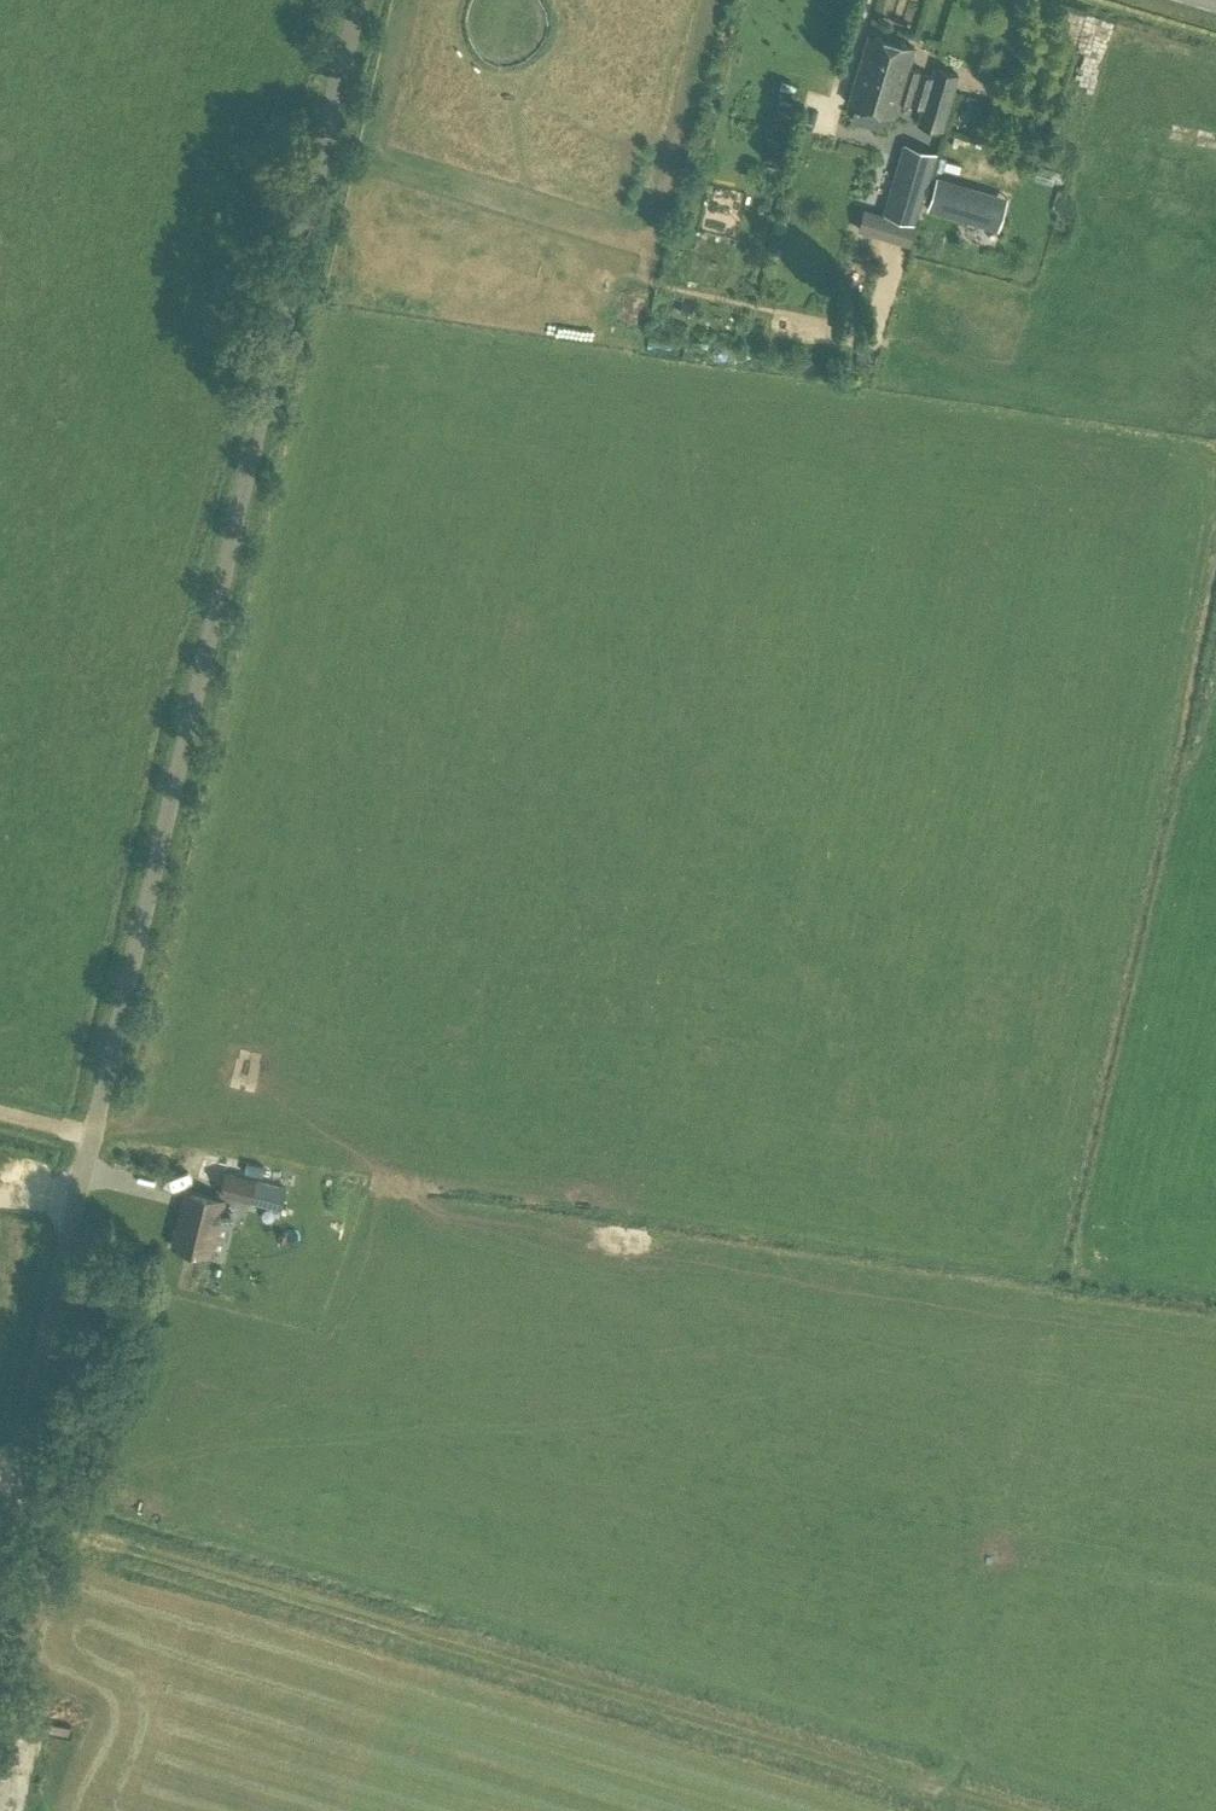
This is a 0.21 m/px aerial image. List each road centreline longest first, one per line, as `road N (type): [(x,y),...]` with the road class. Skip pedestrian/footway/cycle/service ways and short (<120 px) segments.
road 1 (unclassified): [(0,1520),(357,0)]
road 2 (track): [(994,1810),(2,1512)]

